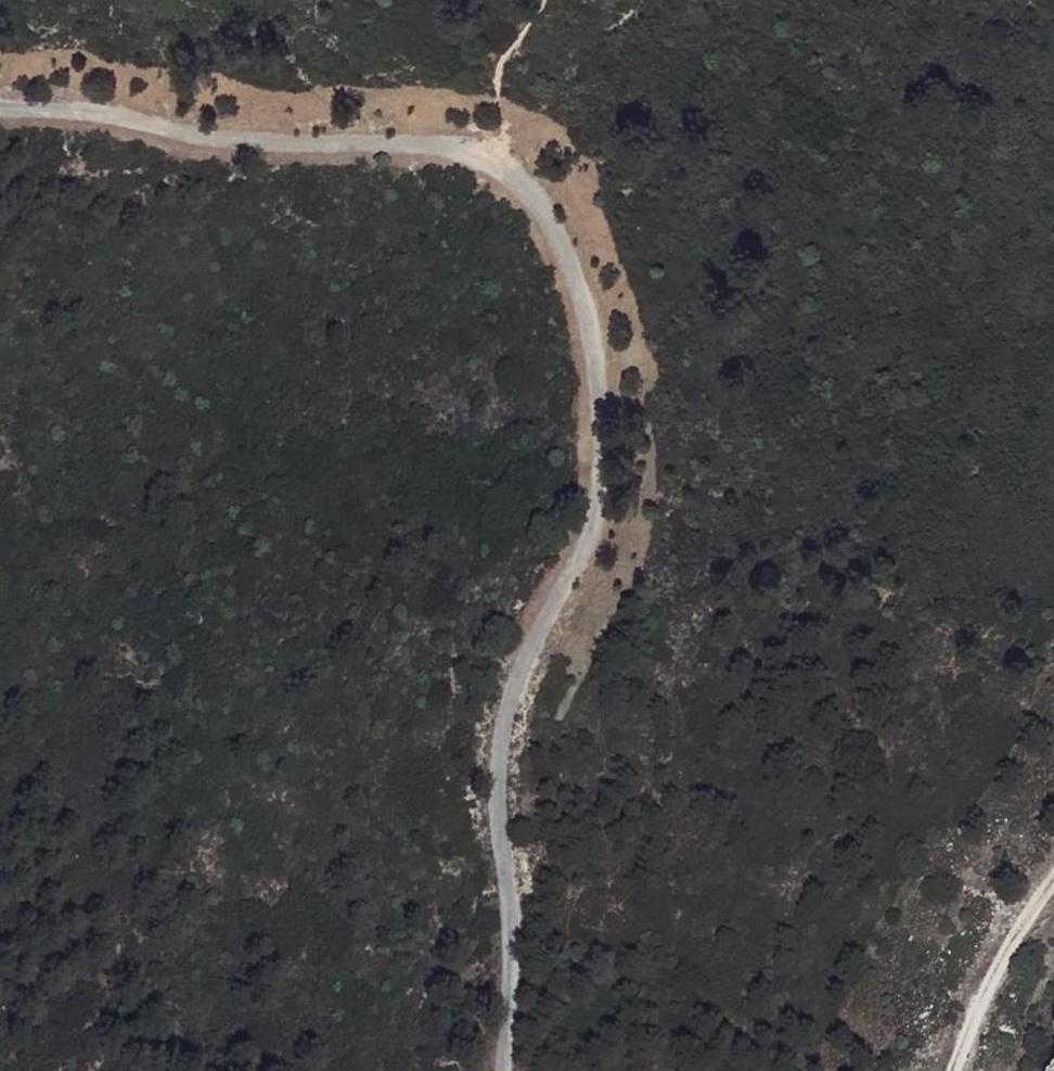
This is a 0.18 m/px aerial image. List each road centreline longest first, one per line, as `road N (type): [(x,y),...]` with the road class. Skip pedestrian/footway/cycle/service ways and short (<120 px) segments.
road 1 (unclassified): [(0,110),(94,113),(219,142),(464,154),(512,183),(556,234),(587,316),(603,402),(605,481),(585,556),(505,732),(498,793),(516,943),(513,1070)]
road 2 (track): [(955,1070),(1017,933),(1053,880)]

